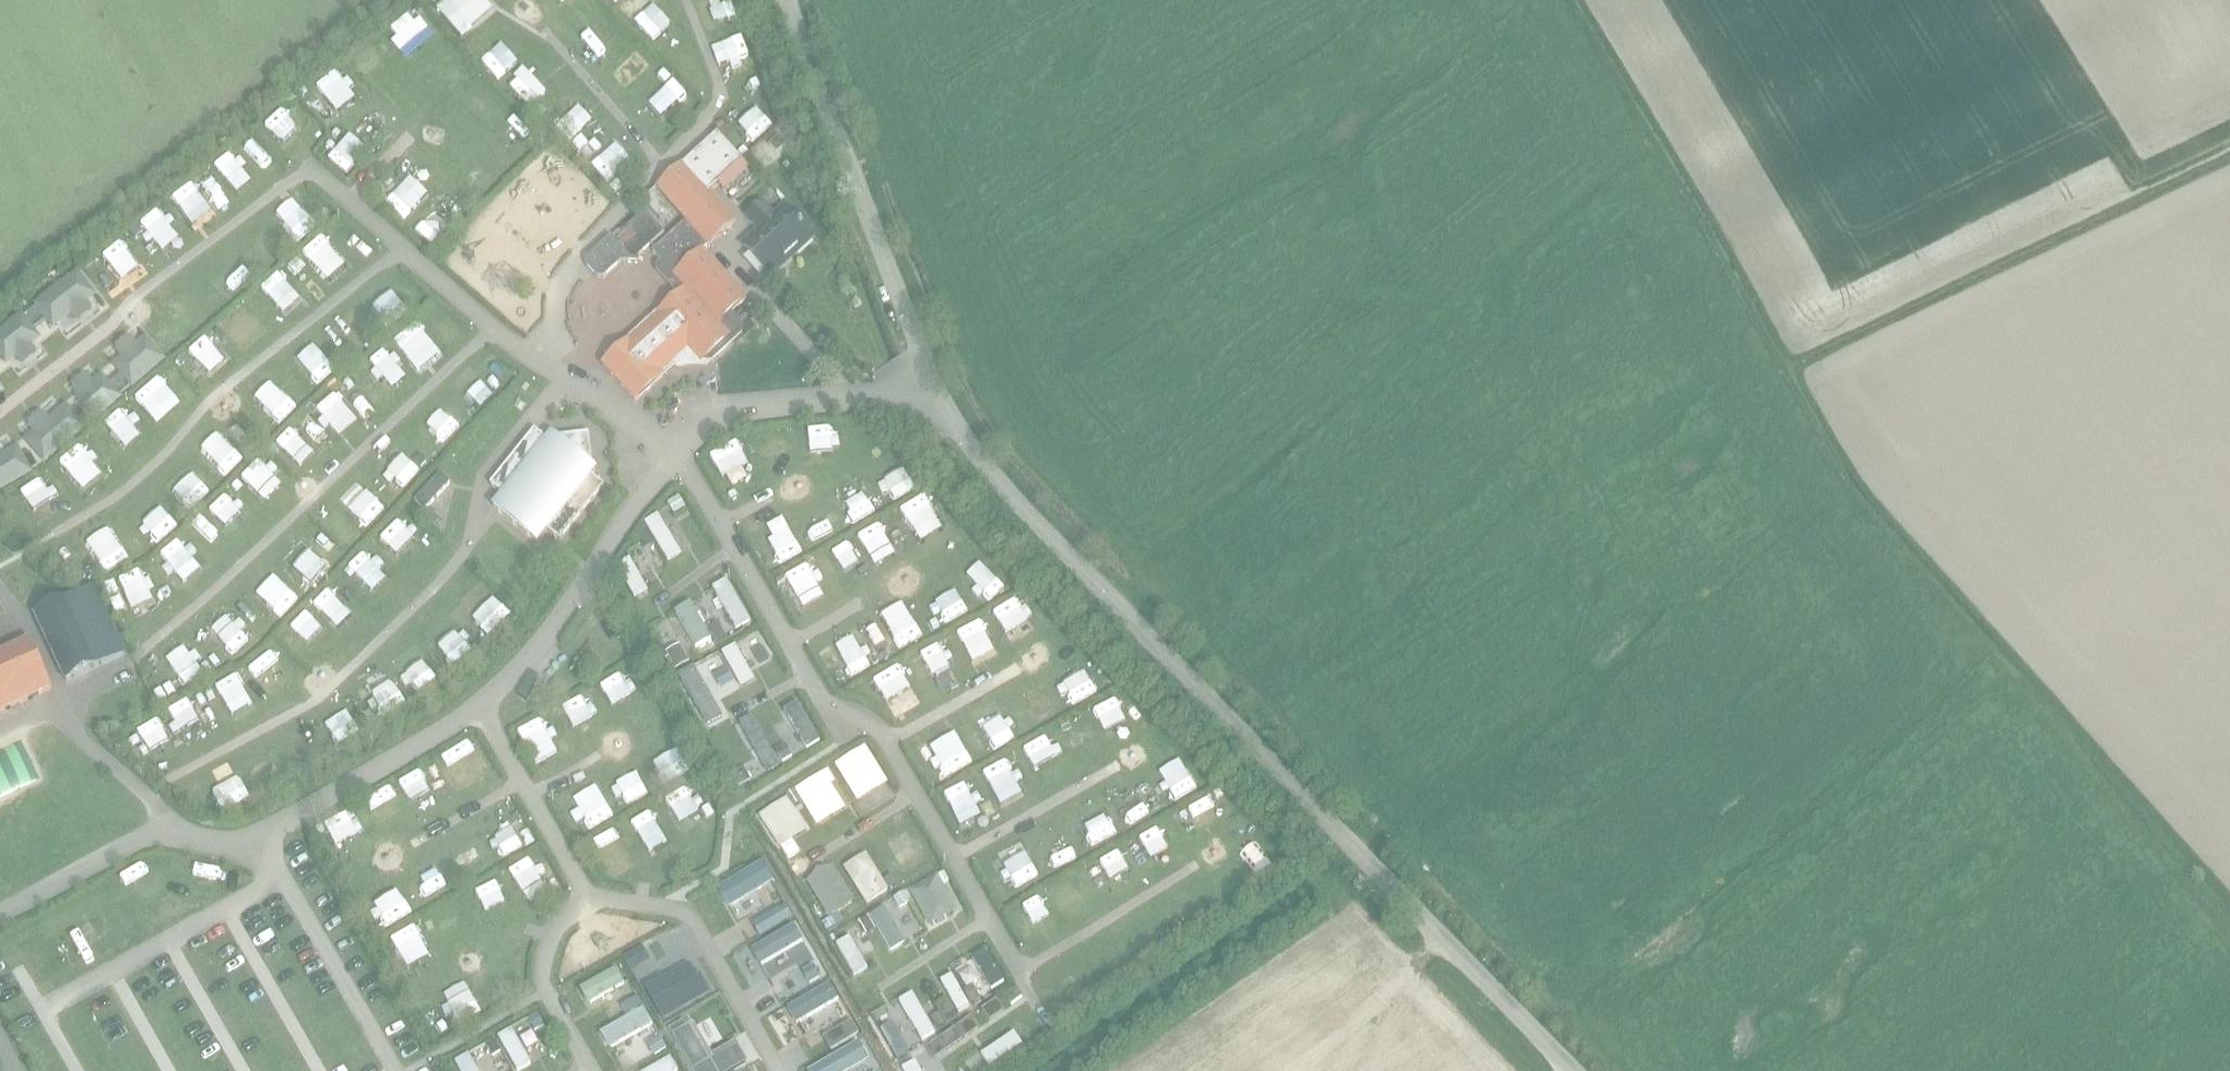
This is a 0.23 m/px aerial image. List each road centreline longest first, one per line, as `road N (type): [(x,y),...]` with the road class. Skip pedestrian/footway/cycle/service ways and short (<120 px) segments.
road 1 (unclassified): [(1575,1070),(962,441),(933,393),(784,0)]

